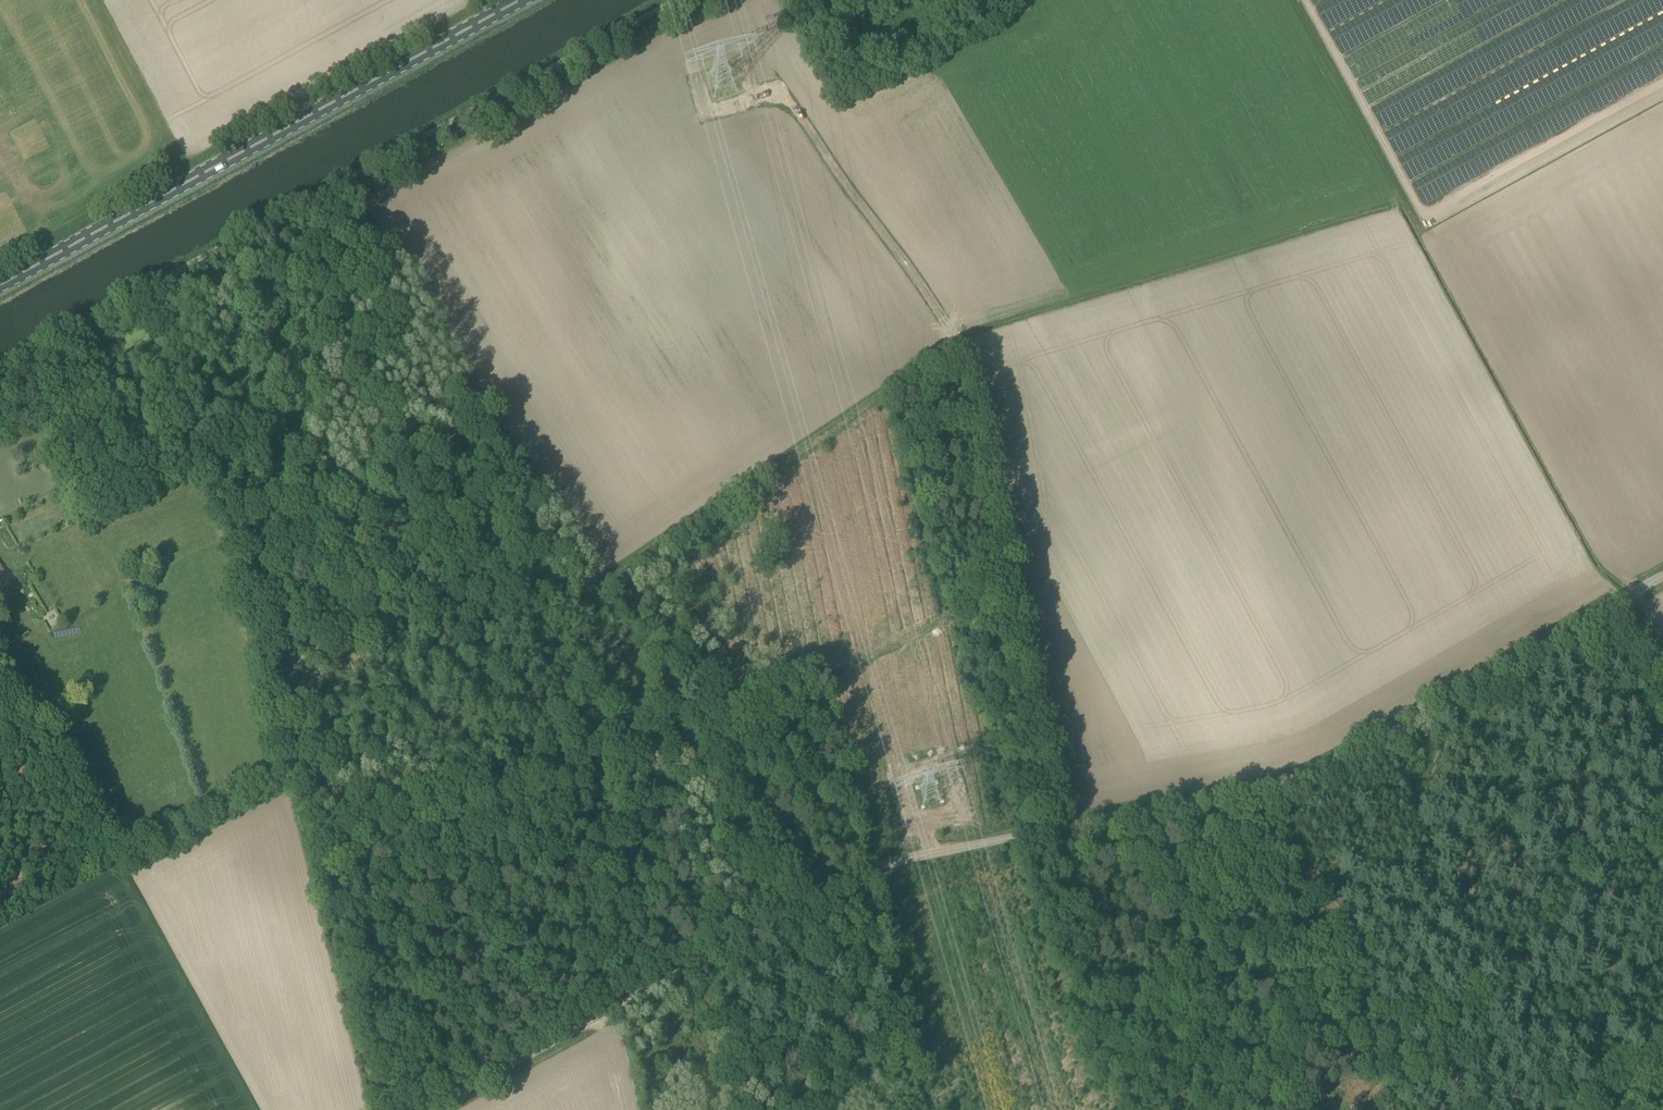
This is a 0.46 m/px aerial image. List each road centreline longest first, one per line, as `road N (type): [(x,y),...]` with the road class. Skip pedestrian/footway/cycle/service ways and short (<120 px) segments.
road 1 (unclassified): [(424,1109),(850,876),(1305,768),(1662,571)]
road 2 (unclassified): [(0,356),(651,0)]
road 3 (primary): [(0,285),(521,0)]
road 4 (track): [(1065,820),(983,403),(955,343)]

